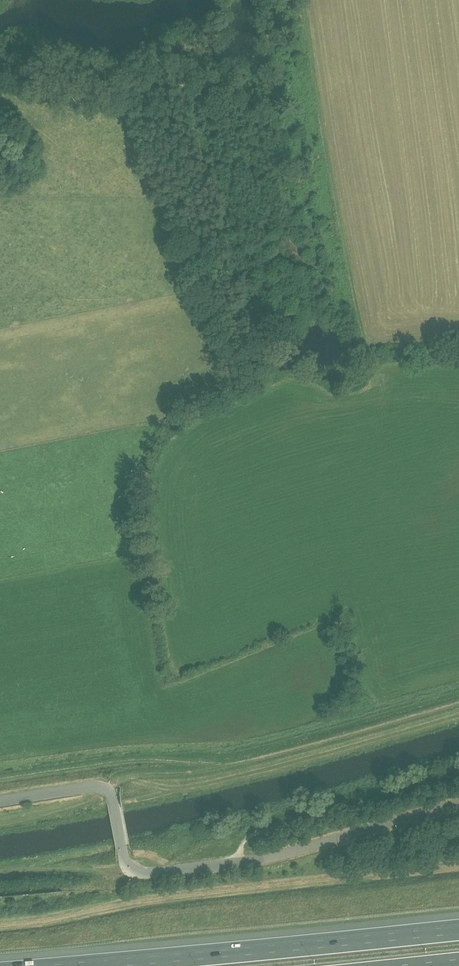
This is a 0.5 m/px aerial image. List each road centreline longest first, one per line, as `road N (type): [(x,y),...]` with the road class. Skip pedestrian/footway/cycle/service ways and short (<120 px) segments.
road 1 (motorway): [(458,929),(75,965)]
road 2 (tertiary): [(458,804),(238,863)]
road 3 (tertiary): [(122,845),(102,787),(0,801)]
road 4 (tertiary): [(122,845),(128,868),(140,874),(238,863)]

